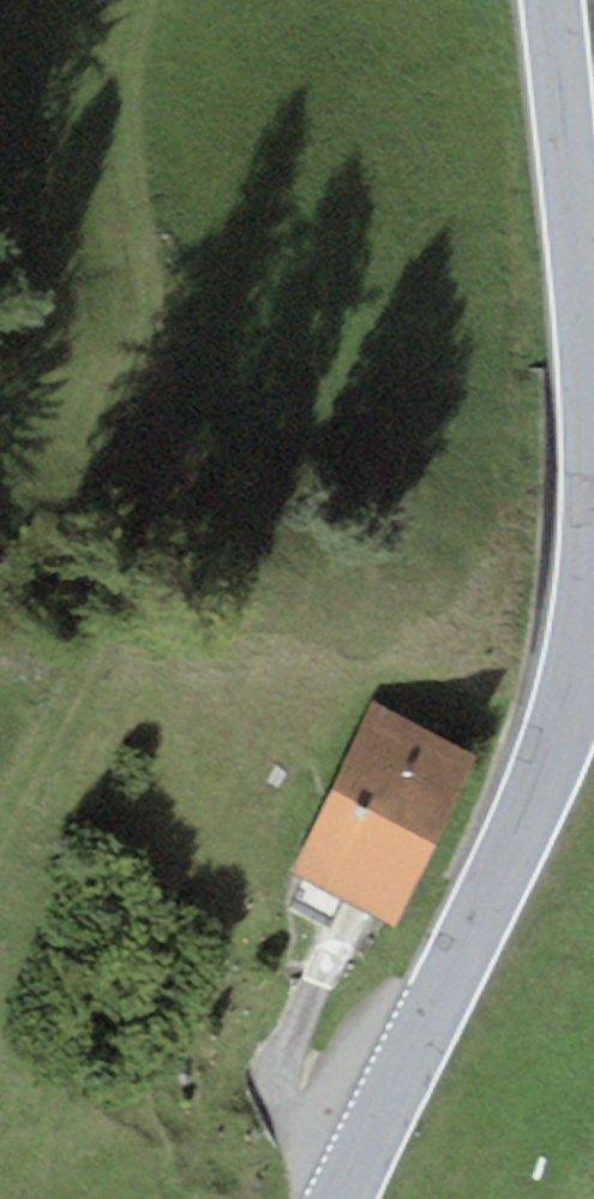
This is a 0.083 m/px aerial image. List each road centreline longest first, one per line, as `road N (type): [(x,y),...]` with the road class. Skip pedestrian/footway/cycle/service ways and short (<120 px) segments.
road 1 (track): [(0,828),(99,623),(97,443),(156,330),(126,137),(142,0)]
road 2 (tertiary): [(593,587),(584,660),(559,736),(343,1198)]
road 3 (tertiary): [(555,0),(593,401)]

